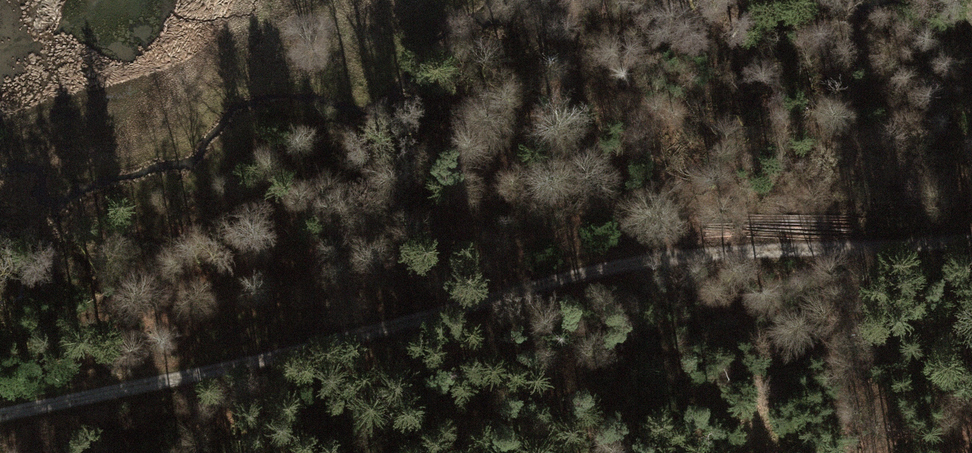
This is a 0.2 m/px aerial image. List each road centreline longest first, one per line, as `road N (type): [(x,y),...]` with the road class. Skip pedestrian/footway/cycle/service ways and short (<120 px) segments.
road 1 (track): [(971,239),(708,258),(539,285),(259,361),(0,414)]
road 2 (track): [(259,361),(486,184),(535,135),(570,78),(580,25)]

